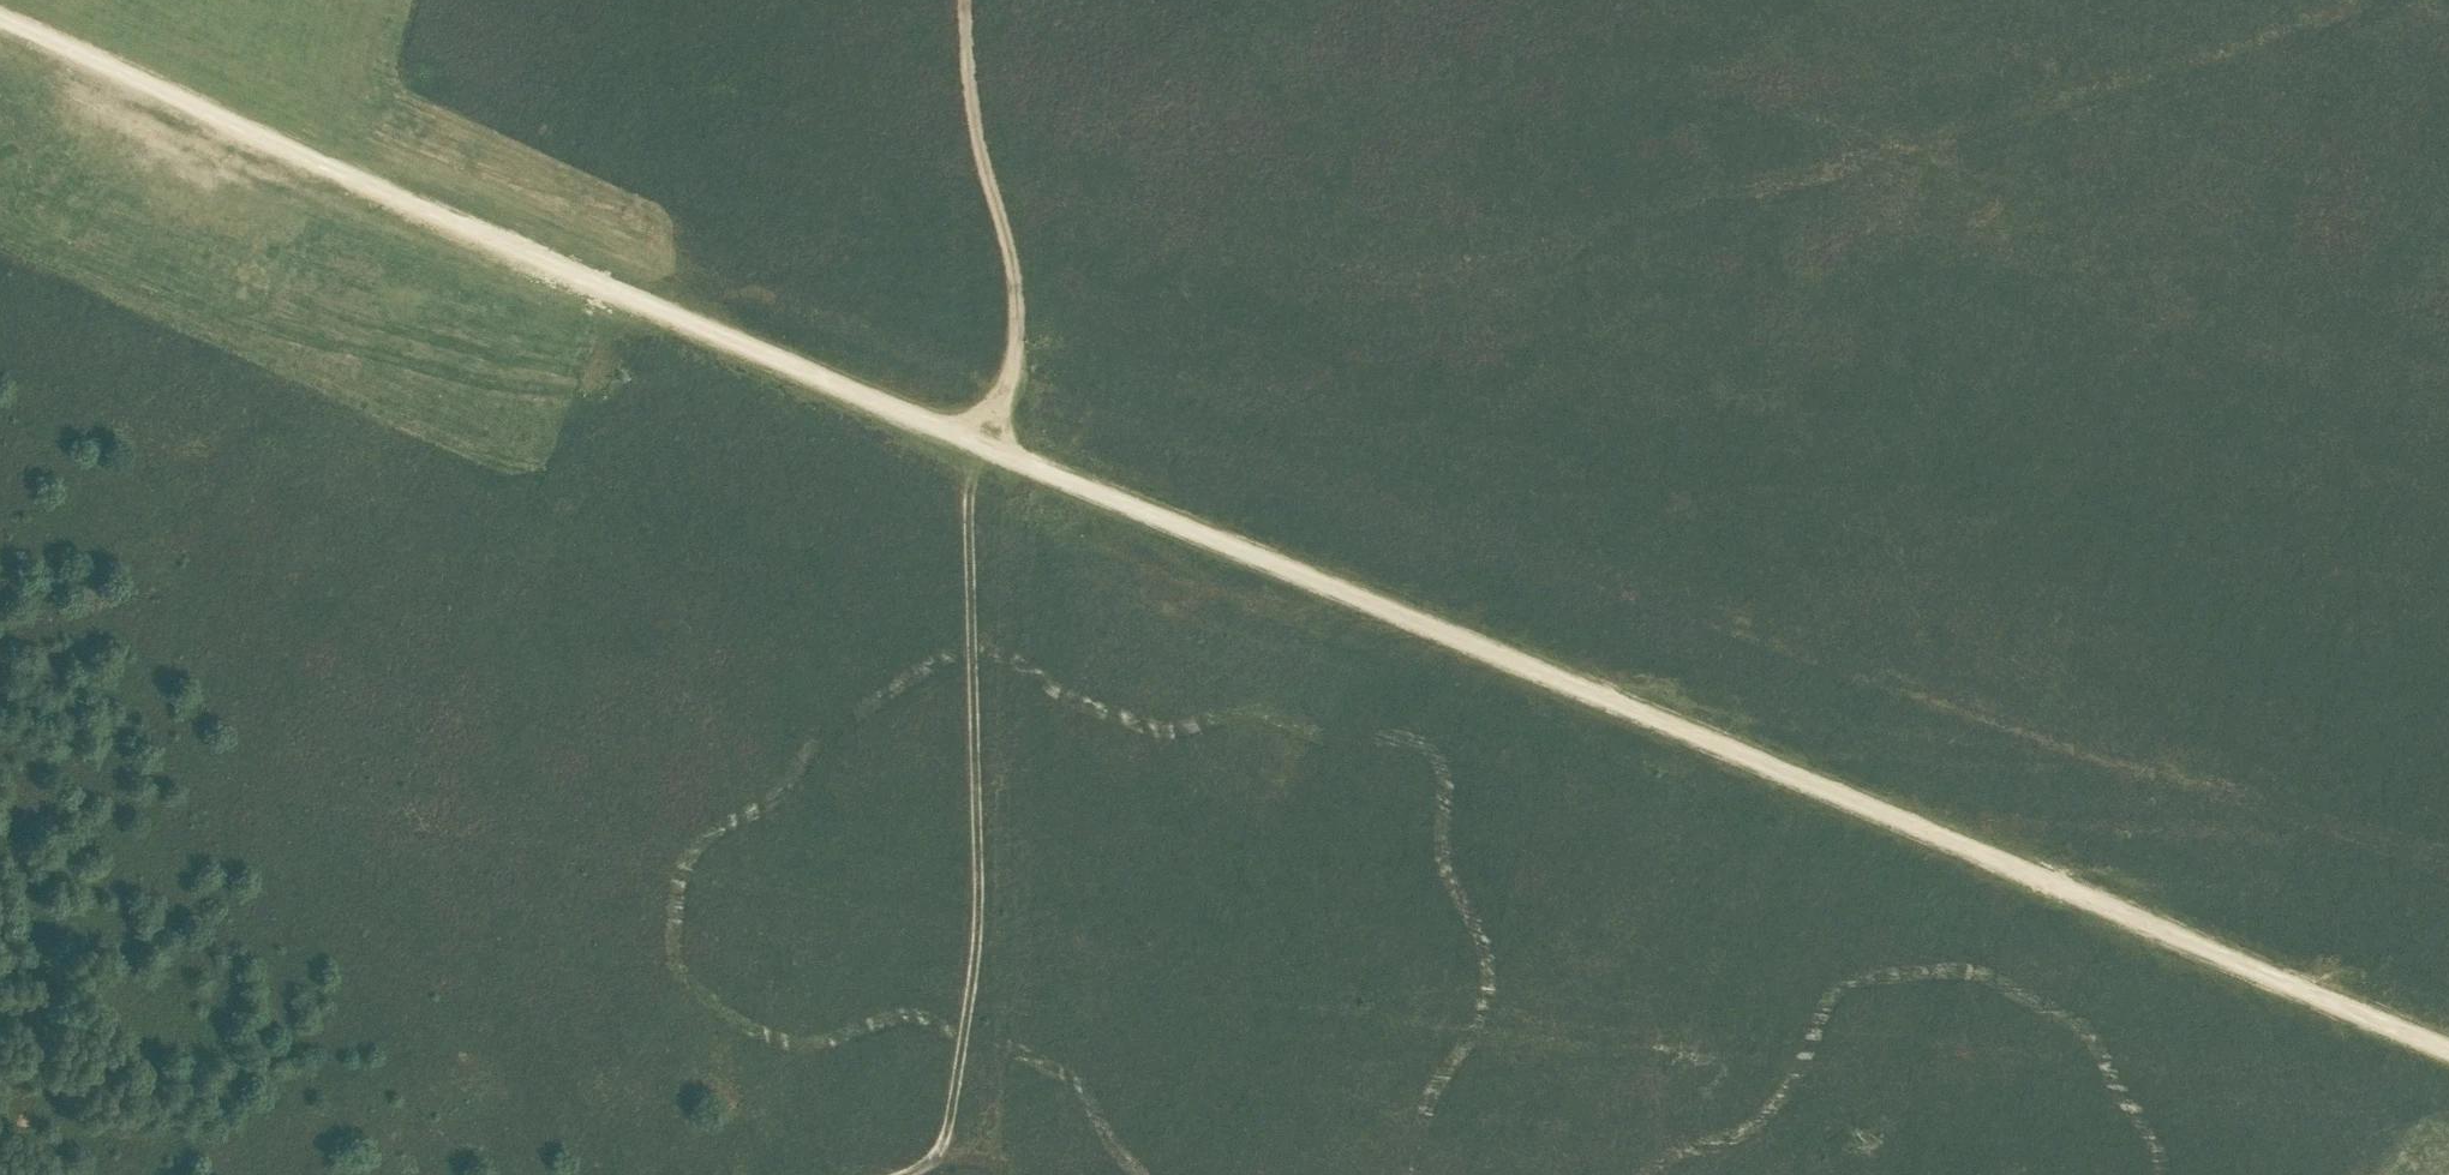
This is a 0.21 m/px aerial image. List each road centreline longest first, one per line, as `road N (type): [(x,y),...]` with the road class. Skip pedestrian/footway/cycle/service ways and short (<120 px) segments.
road 1 (track): [(904,1174),(942,1149),(974,970),(969,488),(982,446)]

